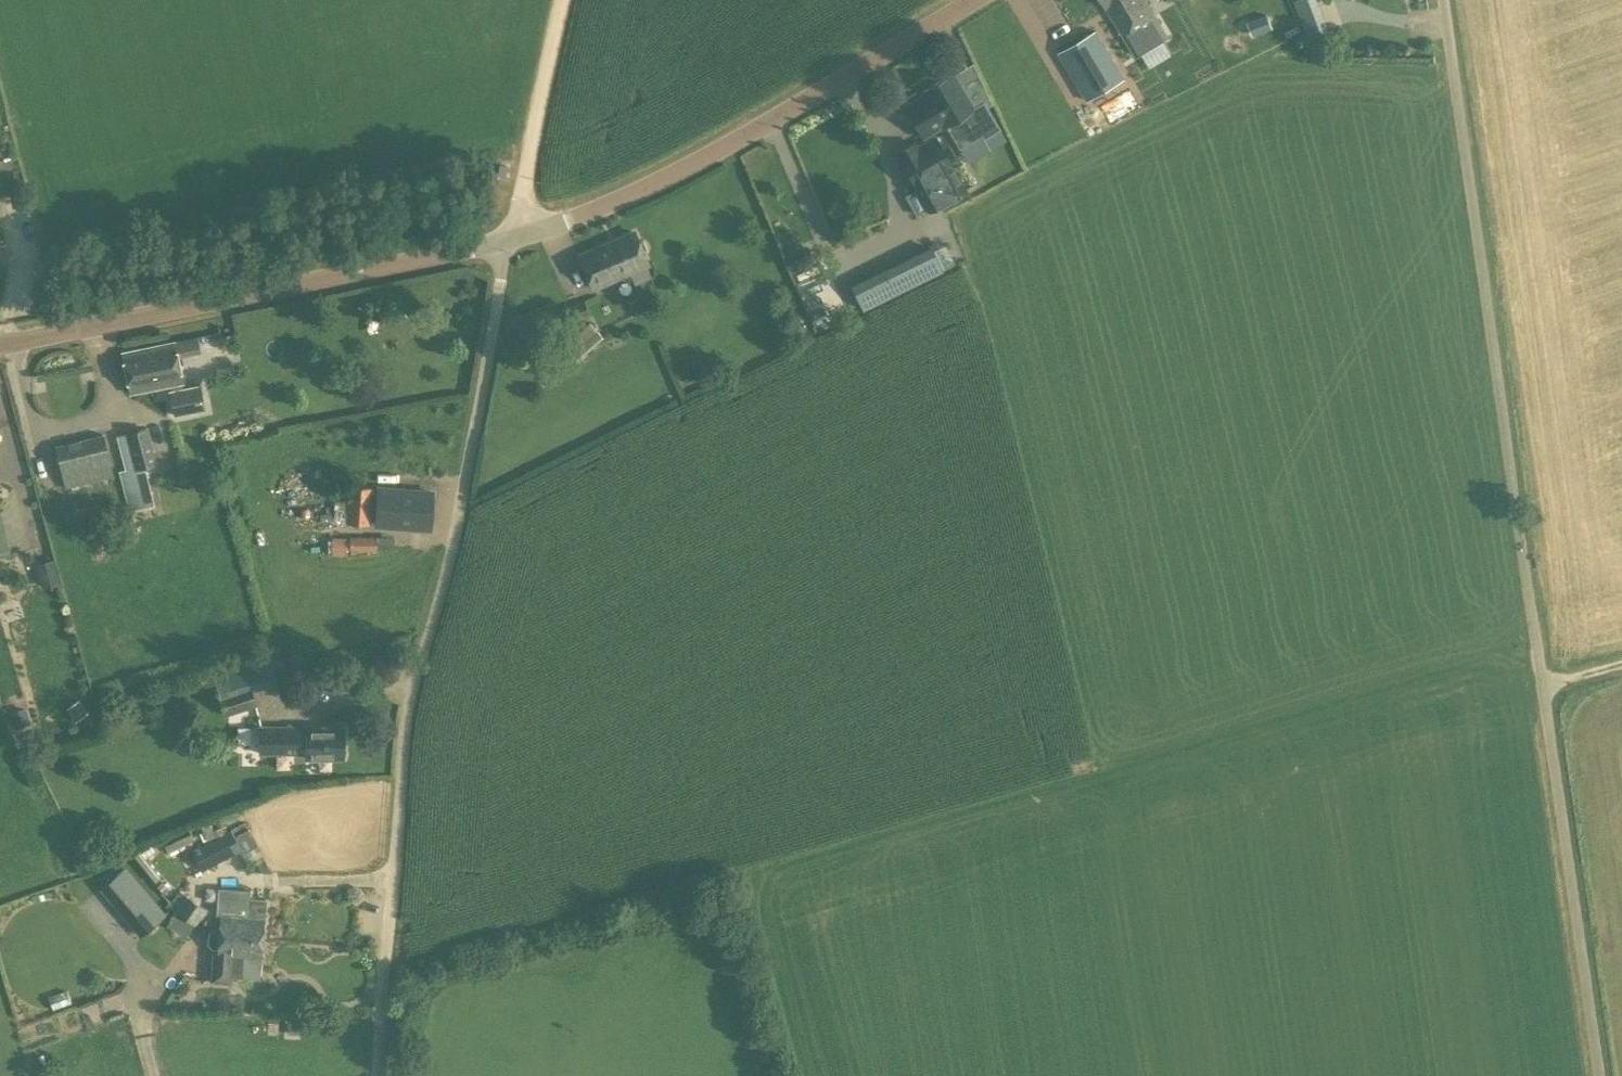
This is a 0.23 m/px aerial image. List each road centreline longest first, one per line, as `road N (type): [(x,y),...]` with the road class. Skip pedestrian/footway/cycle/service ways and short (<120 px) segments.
road 1 (unclassified): [(1599,1075),(1442,0)]
road 2 (unclassified): [(378,1075),(405,738),(452,544),(508,242)]
road 3 (tertiary): [(508,242),(681,170),(974,0)]
road 4 (tertiary): [(0,346),(508,242)]
road 5 (track): [(508,242),(563,0)]

